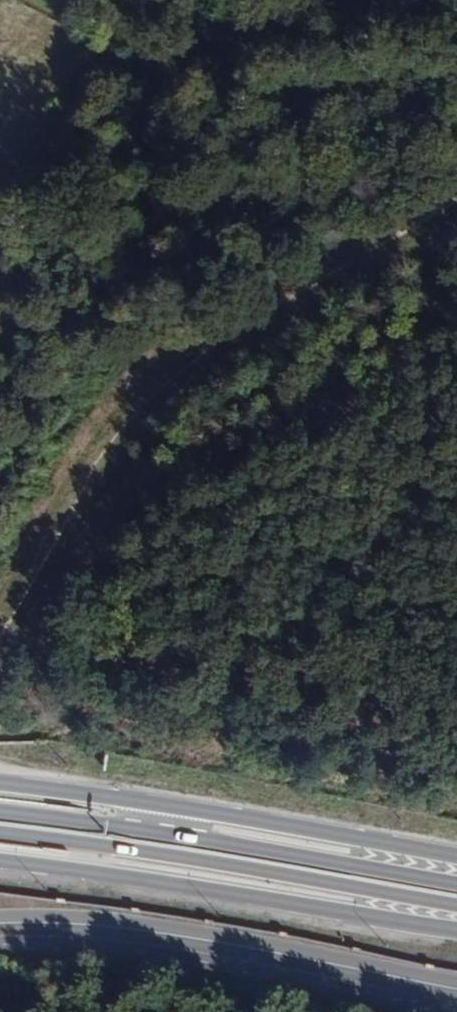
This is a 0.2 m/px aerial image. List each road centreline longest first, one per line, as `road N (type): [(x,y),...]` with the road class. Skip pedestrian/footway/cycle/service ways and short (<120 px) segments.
road 1 (track): [(0,641),(79,500),(173,383),(456,213)]
road 2 (primary): [(456,855),(0,782)]
road 3 (primary): [(0,827),(456,899)]
road 4 (primary): [(0,859),(456,930)]
road 5 (residential): [(0,924),(186,934),(456,987)]
road 6 (primary): [(456,878),(0,813)]

